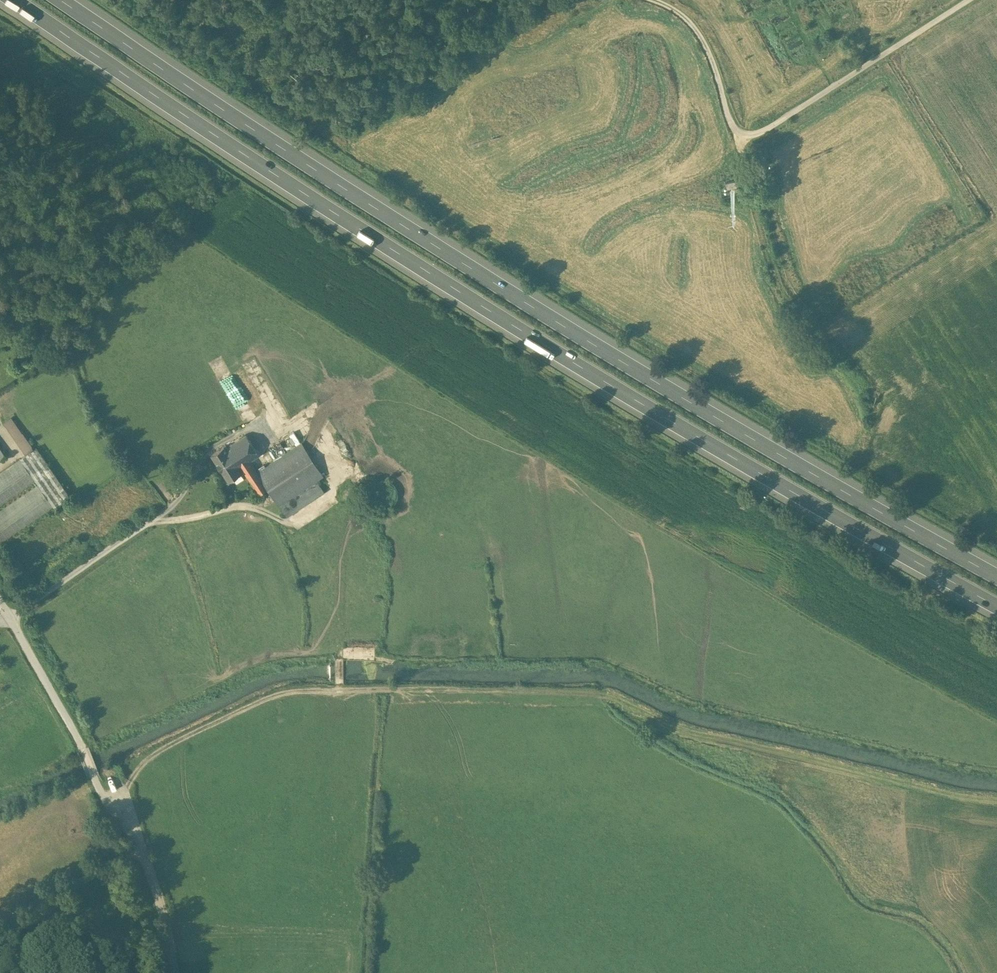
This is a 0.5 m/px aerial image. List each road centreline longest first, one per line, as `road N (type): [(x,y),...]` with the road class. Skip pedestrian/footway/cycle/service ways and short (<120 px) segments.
road 1 (motorway): [(13,0),(521,331),(996,607)]
road 2 (motorway): [(996,578),(523,305),(56,0)]
road 3 (track): [(116,808),(146,765),(279,699),(598,696)]
road 4 (unclassified): [(174,972),(154,881),(129,822),(100,790),(9,618)]
road 5 (unclassified): [(751,147),(972,0)]
road 6 (track): [(743,146),(774,267),(792,308),(813,331)]
road 7 (track): [(751,147),(733,130),(700,37),(649,0)]
road 8 (unclassified): [(9,618),(157,519)]
road 9 (track): [(147,864),(112,869),(0,928)]

